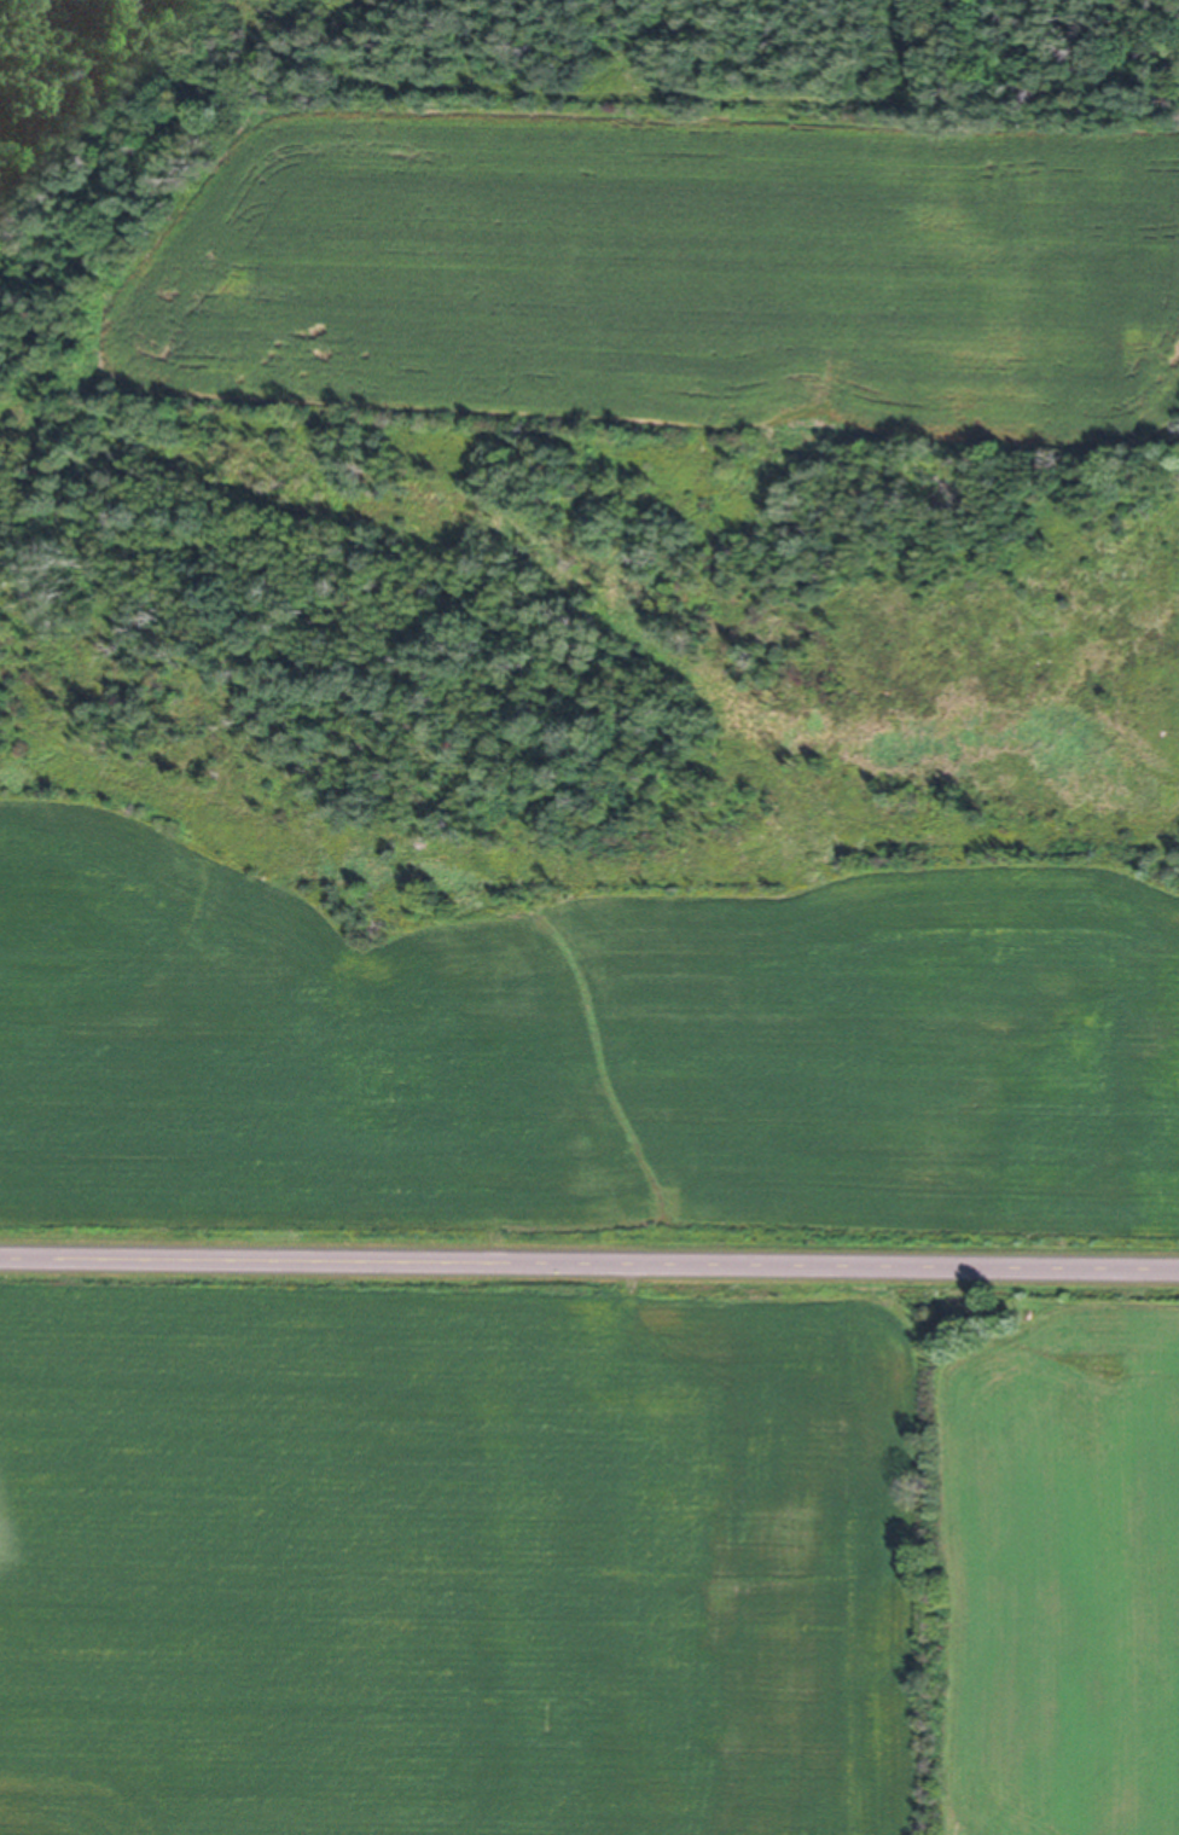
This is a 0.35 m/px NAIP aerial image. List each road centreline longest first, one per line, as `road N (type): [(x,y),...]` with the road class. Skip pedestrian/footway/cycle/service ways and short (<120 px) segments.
road 1 (secondary): [(1178,1269),(0,1258)]

